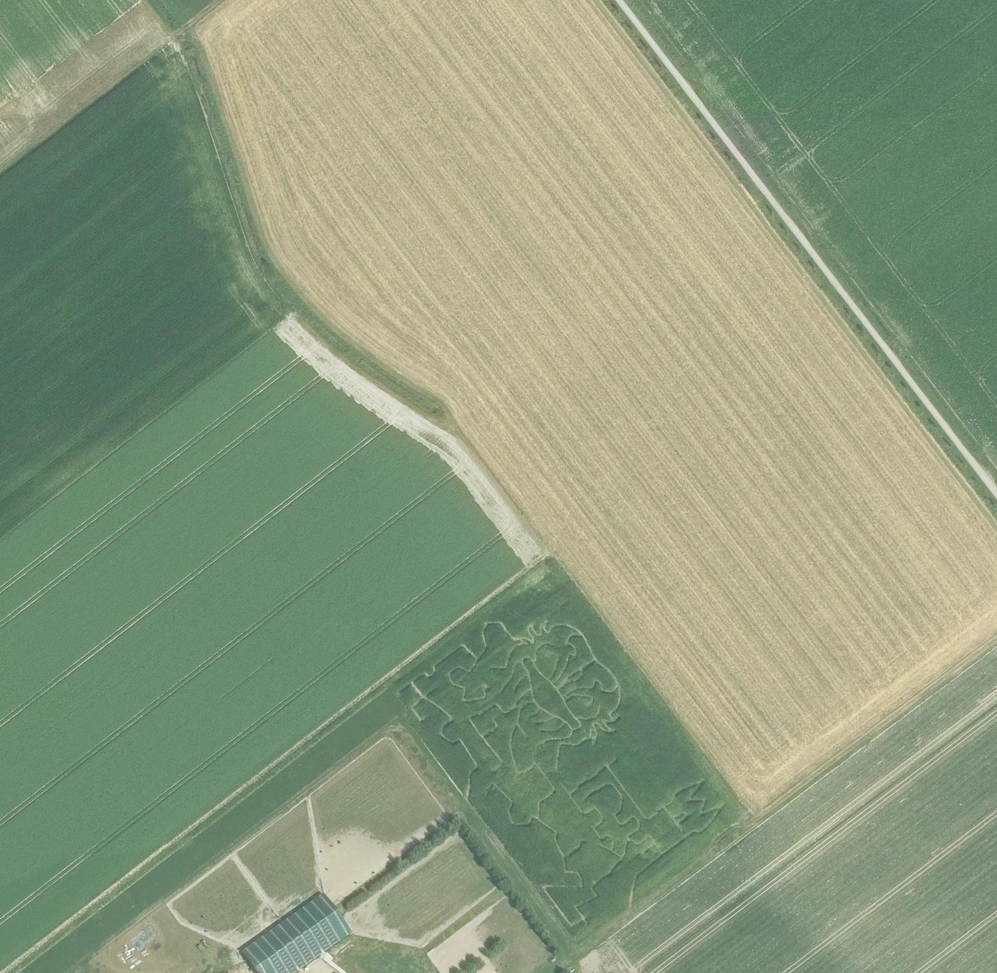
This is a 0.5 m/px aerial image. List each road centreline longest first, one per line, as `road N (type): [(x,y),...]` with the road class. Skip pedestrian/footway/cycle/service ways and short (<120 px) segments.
road 1 (unclassified): [(996,493),(620,0)]

